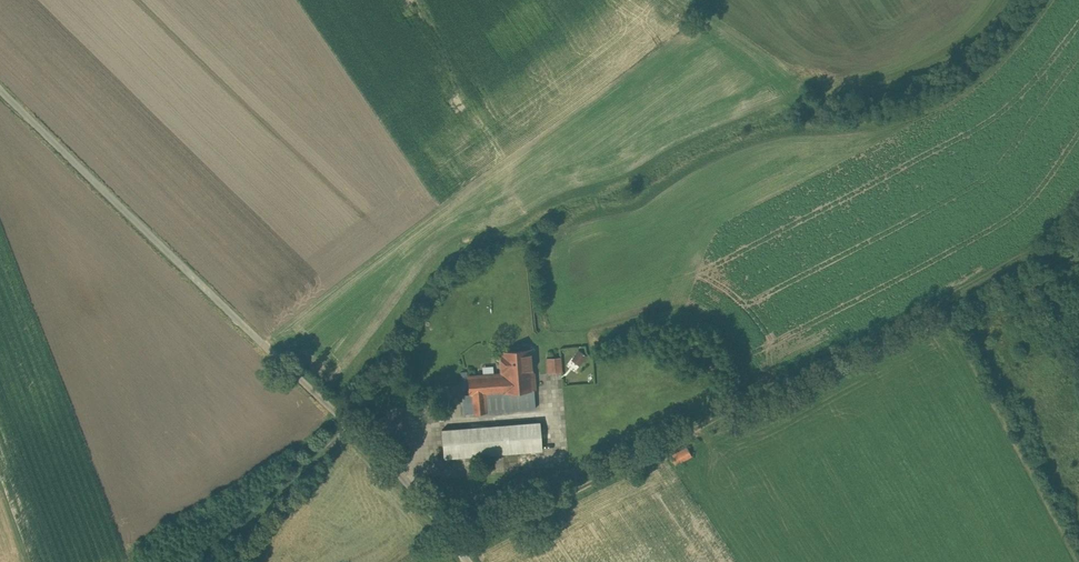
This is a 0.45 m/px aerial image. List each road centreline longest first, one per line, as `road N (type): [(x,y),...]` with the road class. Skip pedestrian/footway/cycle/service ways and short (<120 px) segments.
road 1 (track): [(458,543),(1022,255),(1078,263)]
road 2 (unclassified): [(0,92),(202,298),(390,469),(471,561)]

